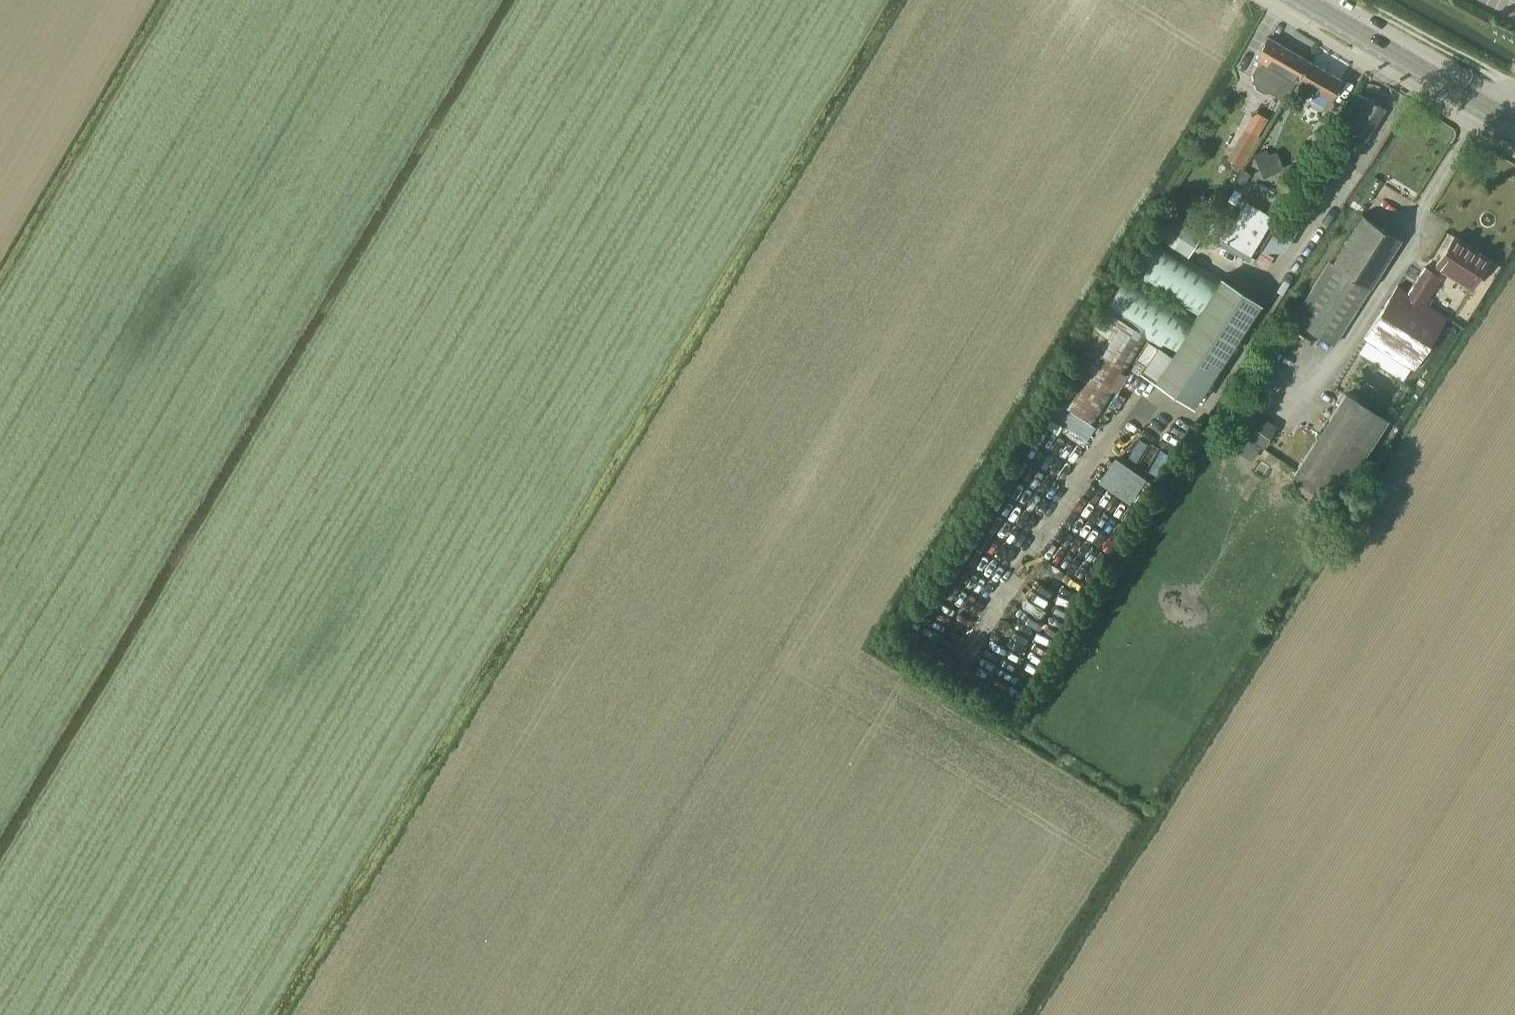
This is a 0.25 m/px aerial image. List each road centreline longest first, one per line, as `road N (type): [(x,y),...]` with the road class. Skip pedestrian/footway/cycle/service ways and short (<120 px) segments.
road 1 (secondary): [(1514,127),(1303,0)]

